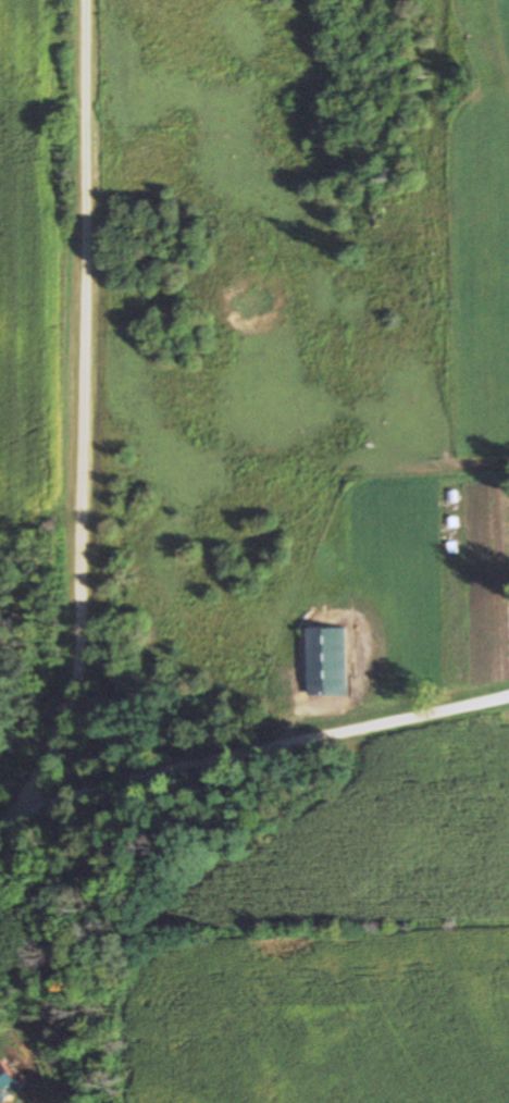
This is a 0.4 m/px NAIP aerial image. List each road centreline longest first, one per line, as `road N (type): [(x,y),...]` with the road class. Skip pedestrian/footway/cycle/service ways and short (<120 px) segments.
road 1 (residential): [(0,815),(64,728),(80,645),(87,0)]

